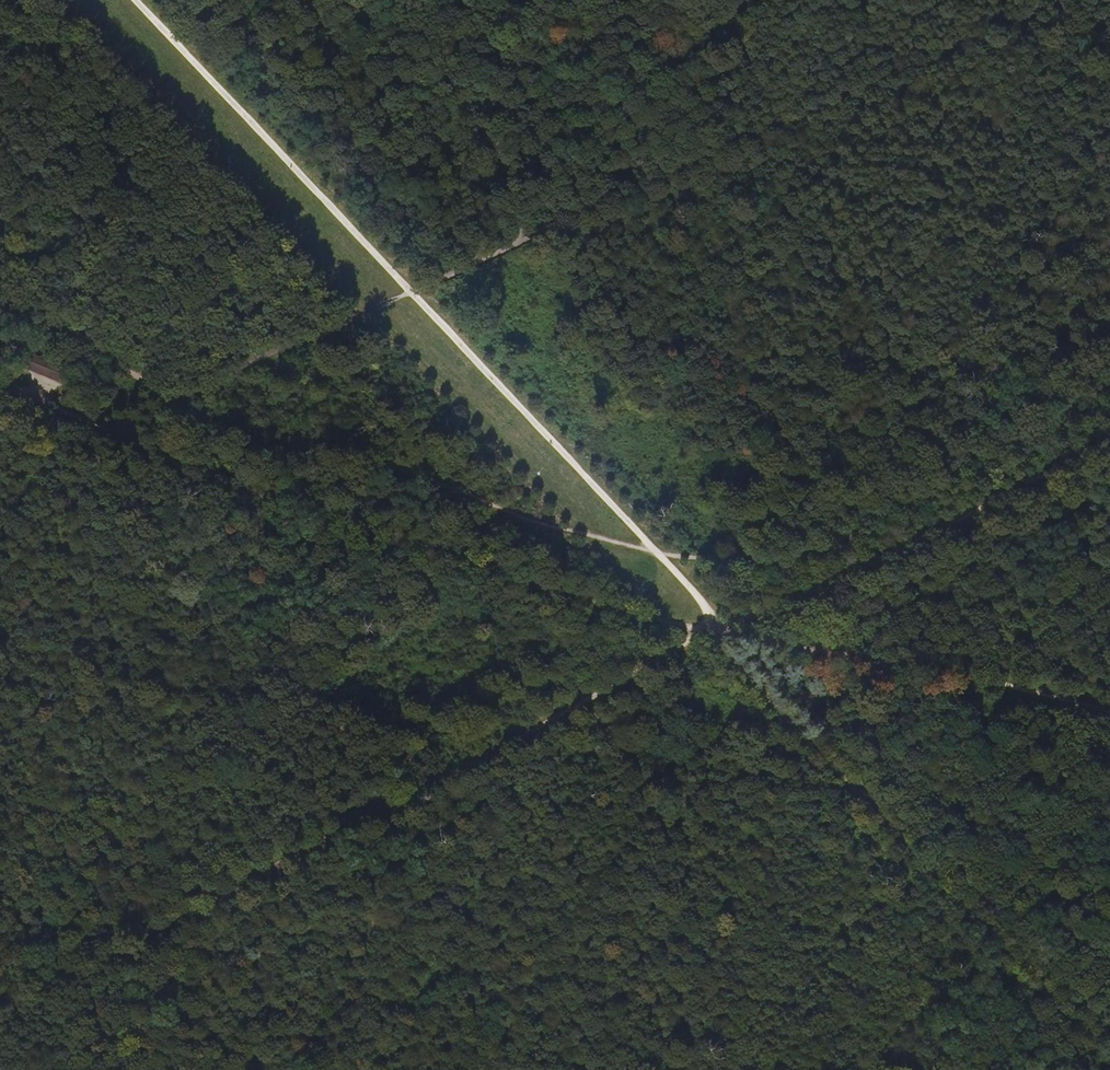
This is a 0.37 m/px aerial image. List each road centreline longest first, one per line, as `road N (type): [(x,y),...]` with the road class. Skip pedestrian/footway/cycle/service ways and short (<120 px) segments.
road 1 (track): [(1109,433),(591,696),(0,1013)]
road 2 (track): [(720,632),(133,0)]
road 3 (track): [(0,386),(555,594),(720,632)]
road 4 (track): [(720,632),(733,659),(1109,1058)]
road 5 (track): [(720,632),(1109,708)]

